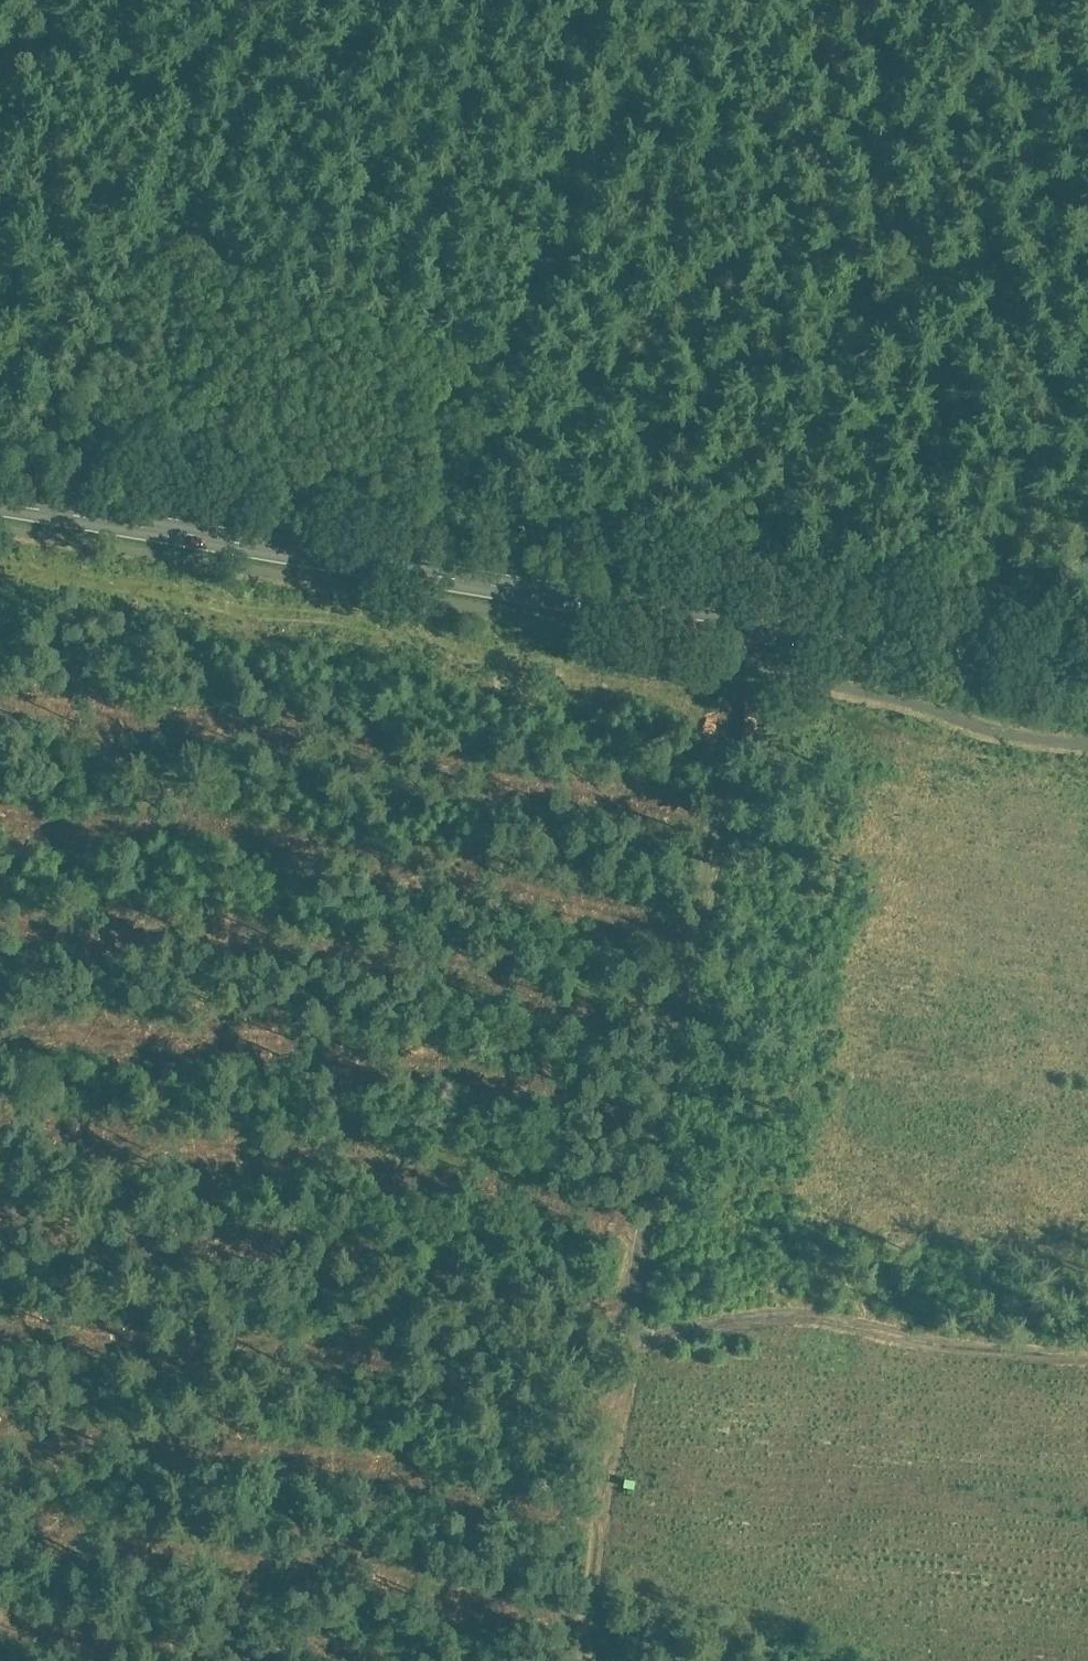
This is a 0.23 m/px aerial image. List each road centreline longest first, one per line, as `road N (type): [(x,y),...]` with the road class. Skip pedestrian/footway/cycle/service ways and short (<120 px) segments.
road 1 (secondary): [(1087,685),(0,503)]
road 2 (track): [(734,625),(590,1660)]

